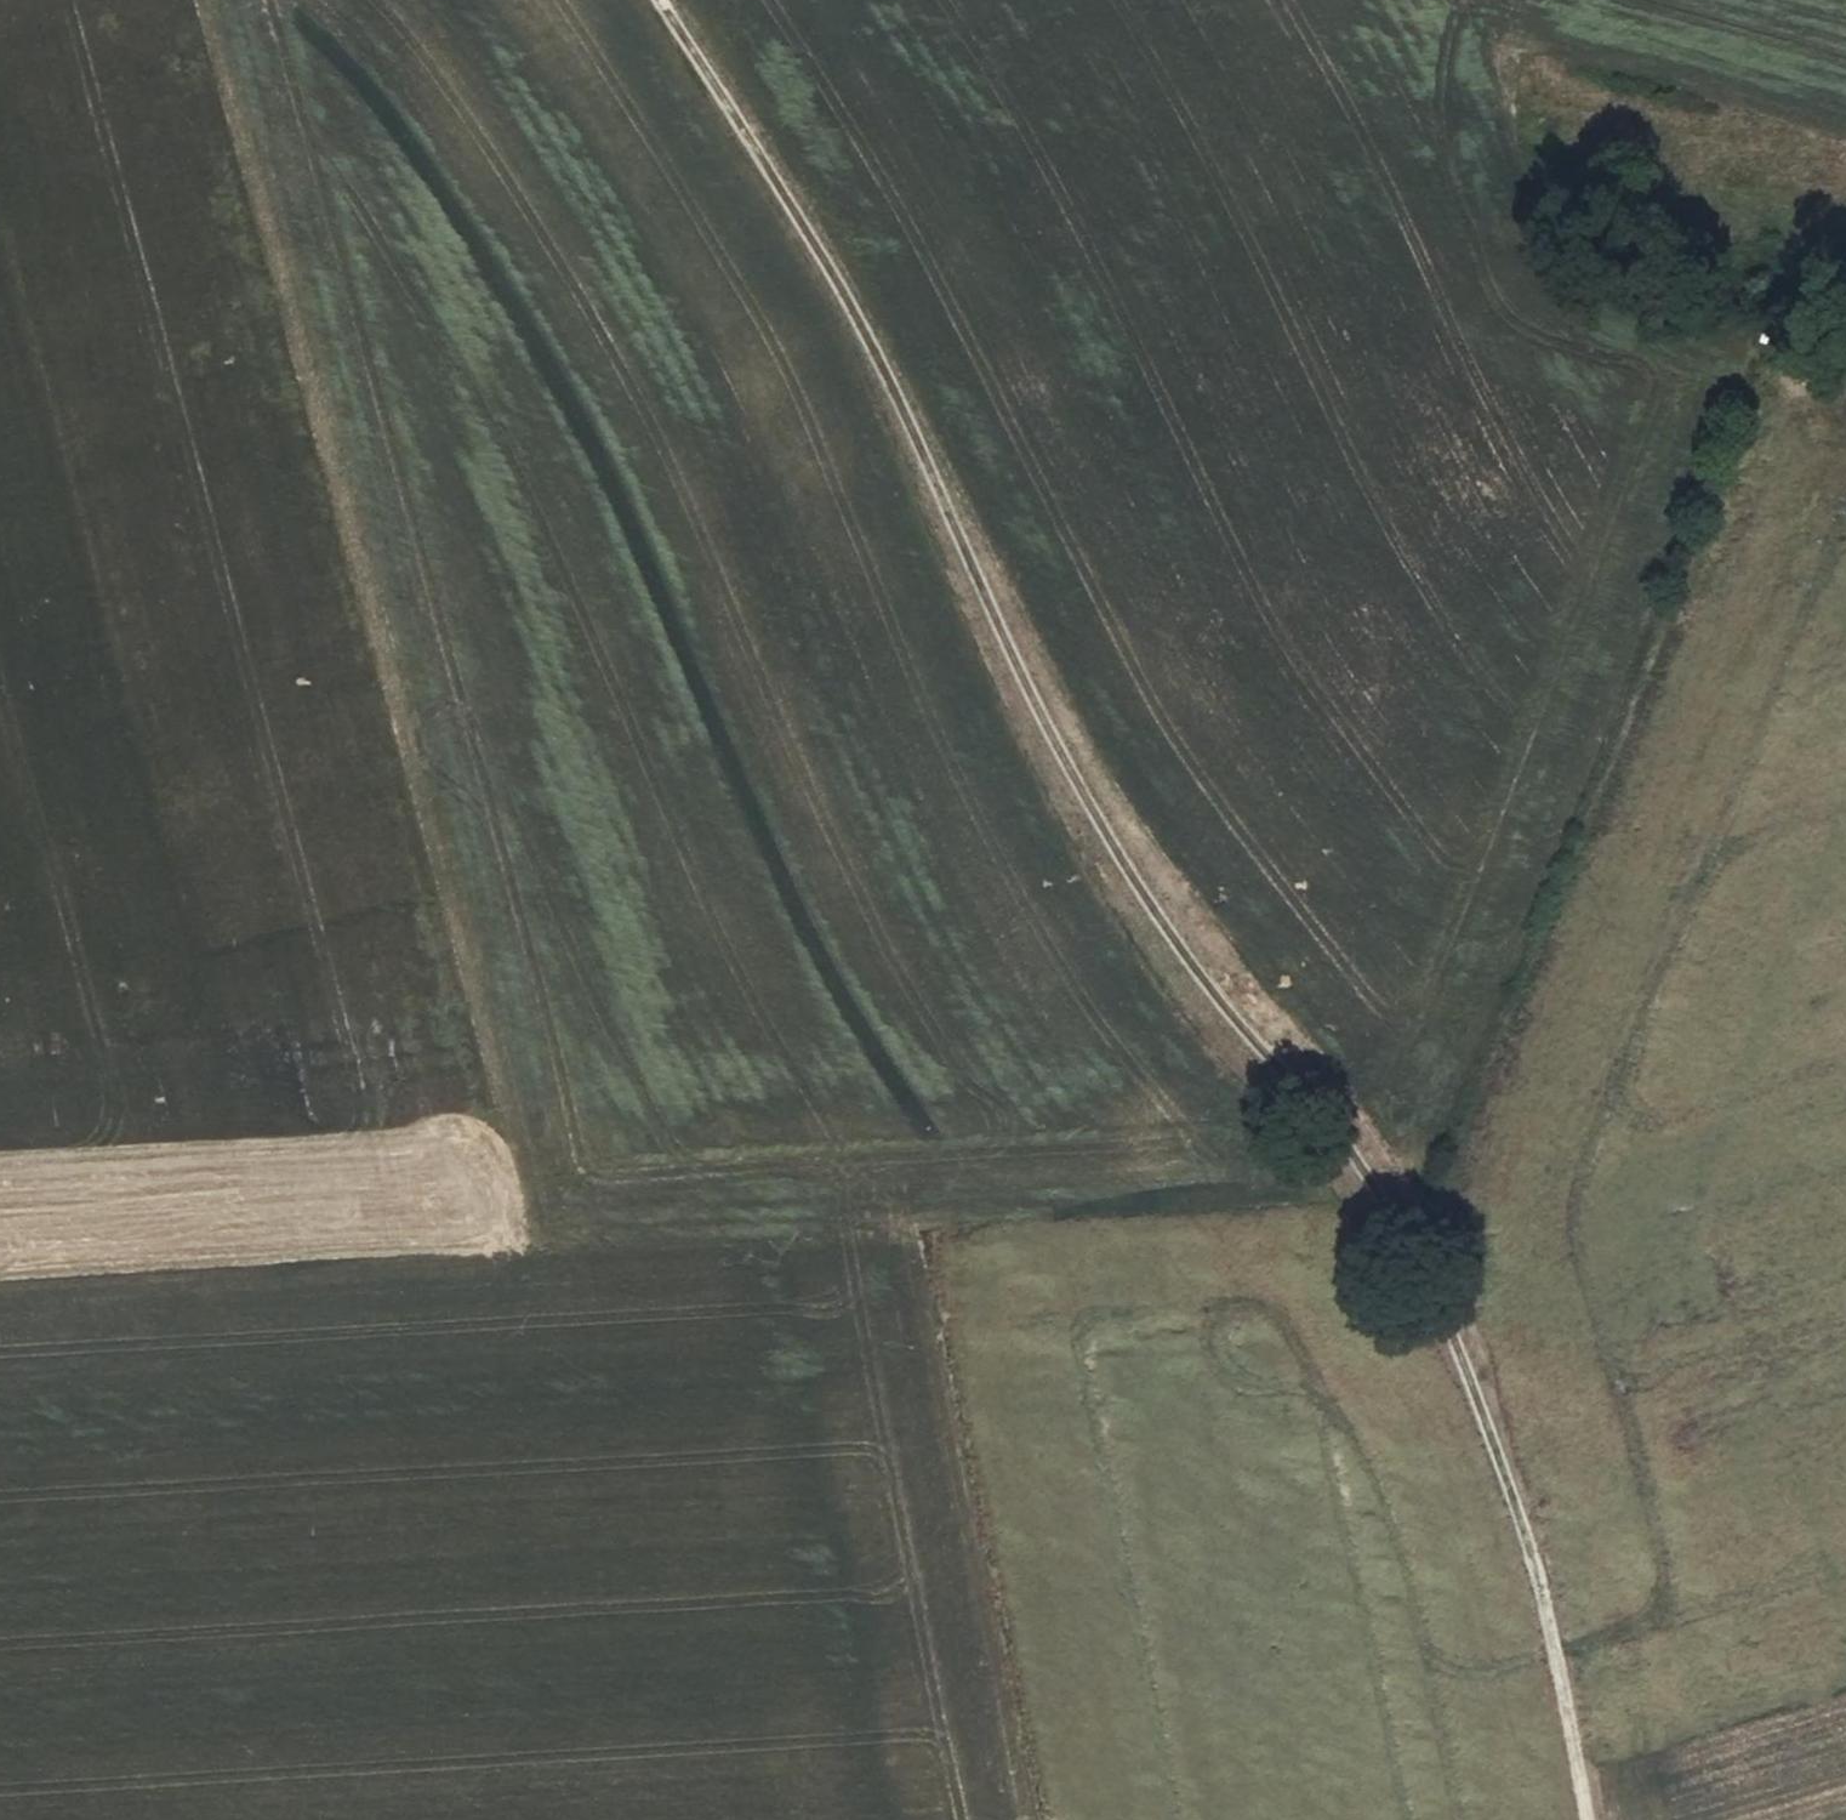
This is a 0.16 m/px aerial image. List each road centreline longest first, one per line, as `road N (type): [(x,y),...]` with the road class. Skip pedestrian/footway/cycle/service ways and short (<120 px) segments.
road 1 (track): [(661,0),(729,98),(927,471),(1113,861),(1300,1094),(1366,1161),(1466,1364),(1547,1603),(1583,1819)]

